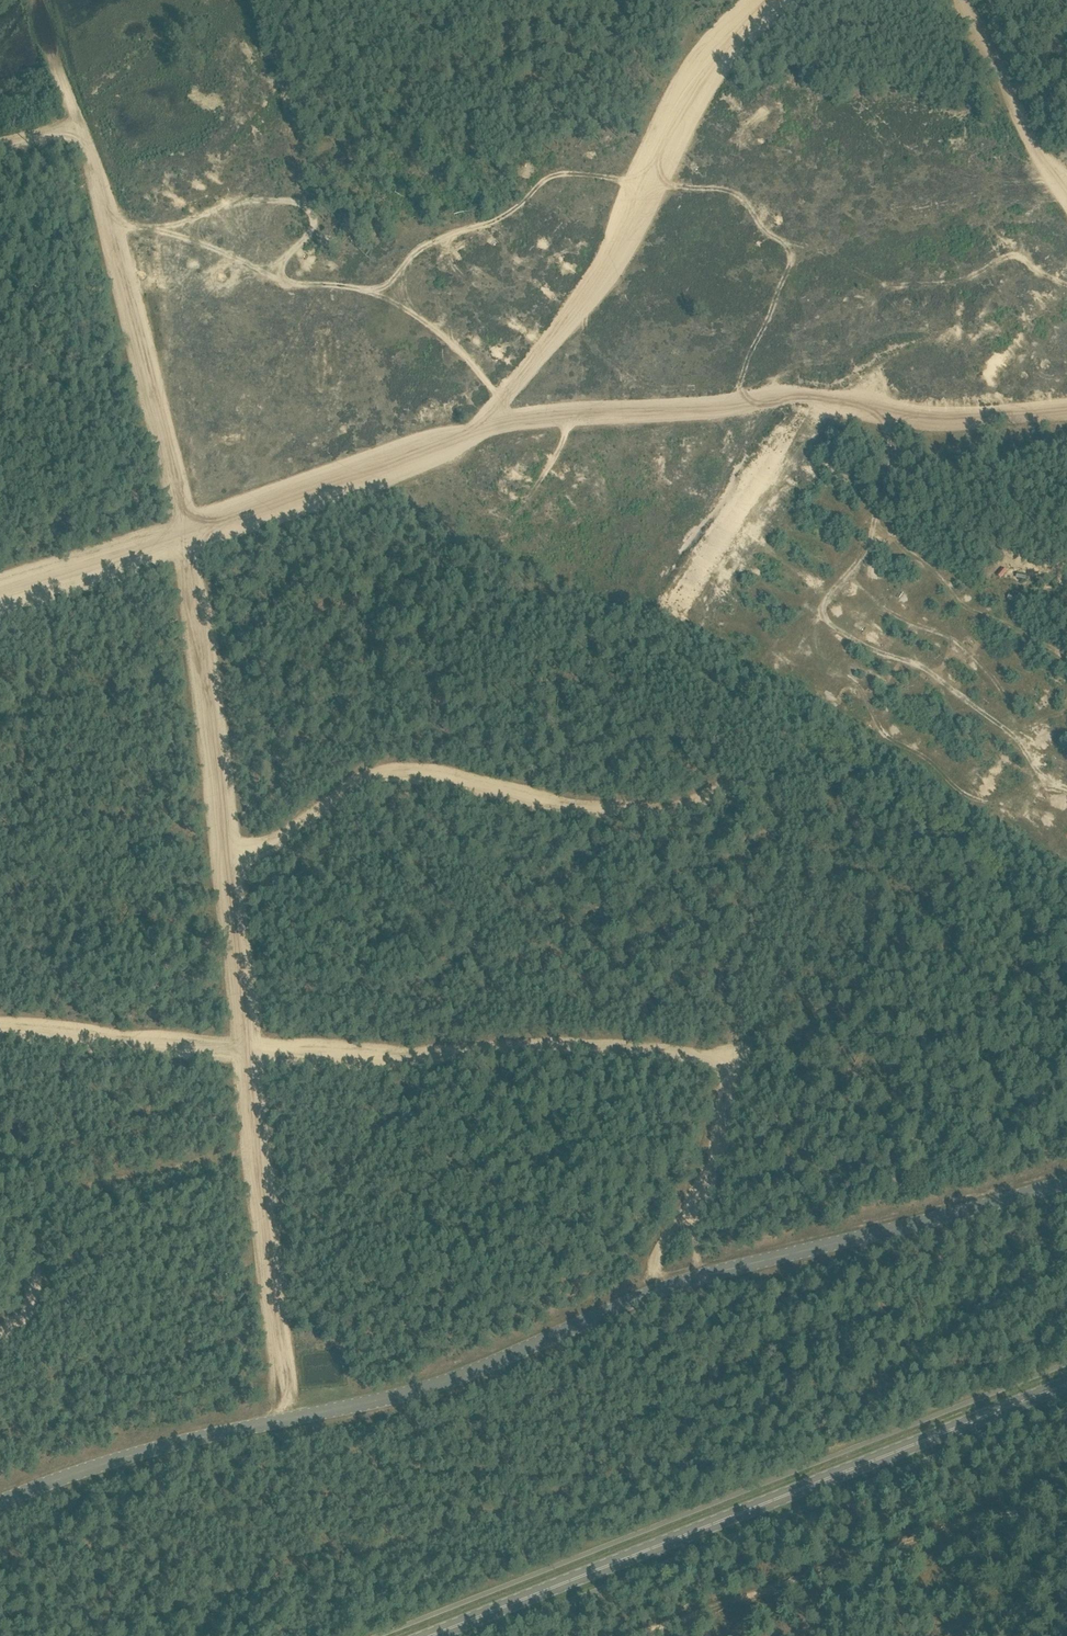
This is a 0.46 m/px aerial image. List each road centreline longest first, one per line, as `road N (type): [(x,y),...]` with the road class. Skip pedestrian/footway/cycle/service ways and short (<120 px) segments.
road 1 (track): [(39,0),(111,223),(188,534),(292,1420)]
road 2 (track): [(0,595),(355,482),(490,420),(626,240),(664,140),(710,62),(774,0)]
road 3 (track): [(0,1030),(395,1058),(553,1044),(709,1059),(725,1071),(728,1102),(695,1198),(666,1240),(650,1292)]
road 4 (primary): [(429,1635),(1066,1384)]
road 5 (track): [(490,420),(804,397),(954,419),(1066,411)]
road 6 (track): [(228,869),(379,771),(421,772),(638,815),(726,785)]
road 7 (track): [(0,1336),(27,1308),(47,1217),(70,1192),(261,1151)]
road 8 (track): [(959,0),(1066,194)]

